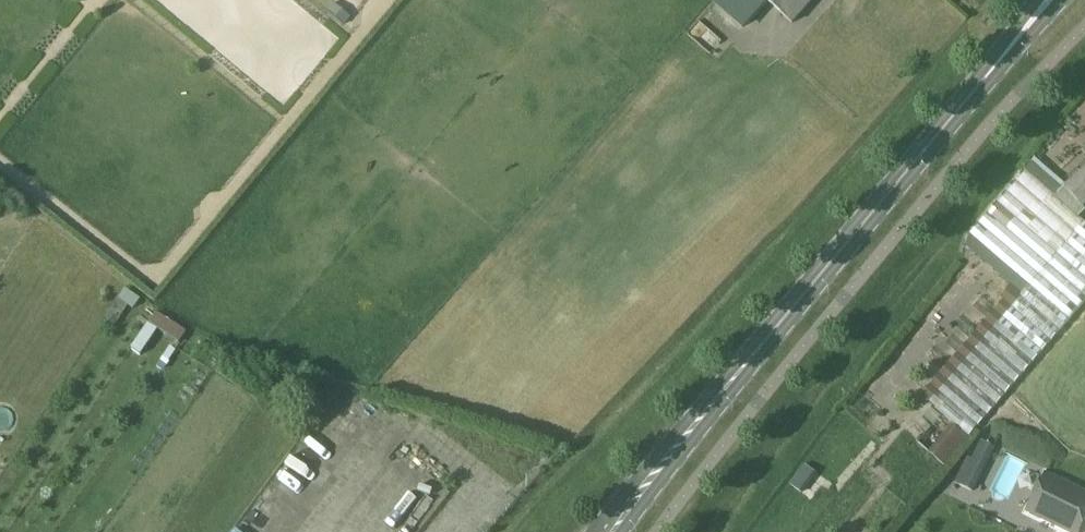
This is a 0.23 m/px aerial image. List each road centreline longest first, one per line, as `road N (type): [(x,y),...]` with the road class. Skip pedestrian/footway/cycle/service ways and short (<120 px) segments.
road 1 (secondary): [(606,531),(1047,0)]

